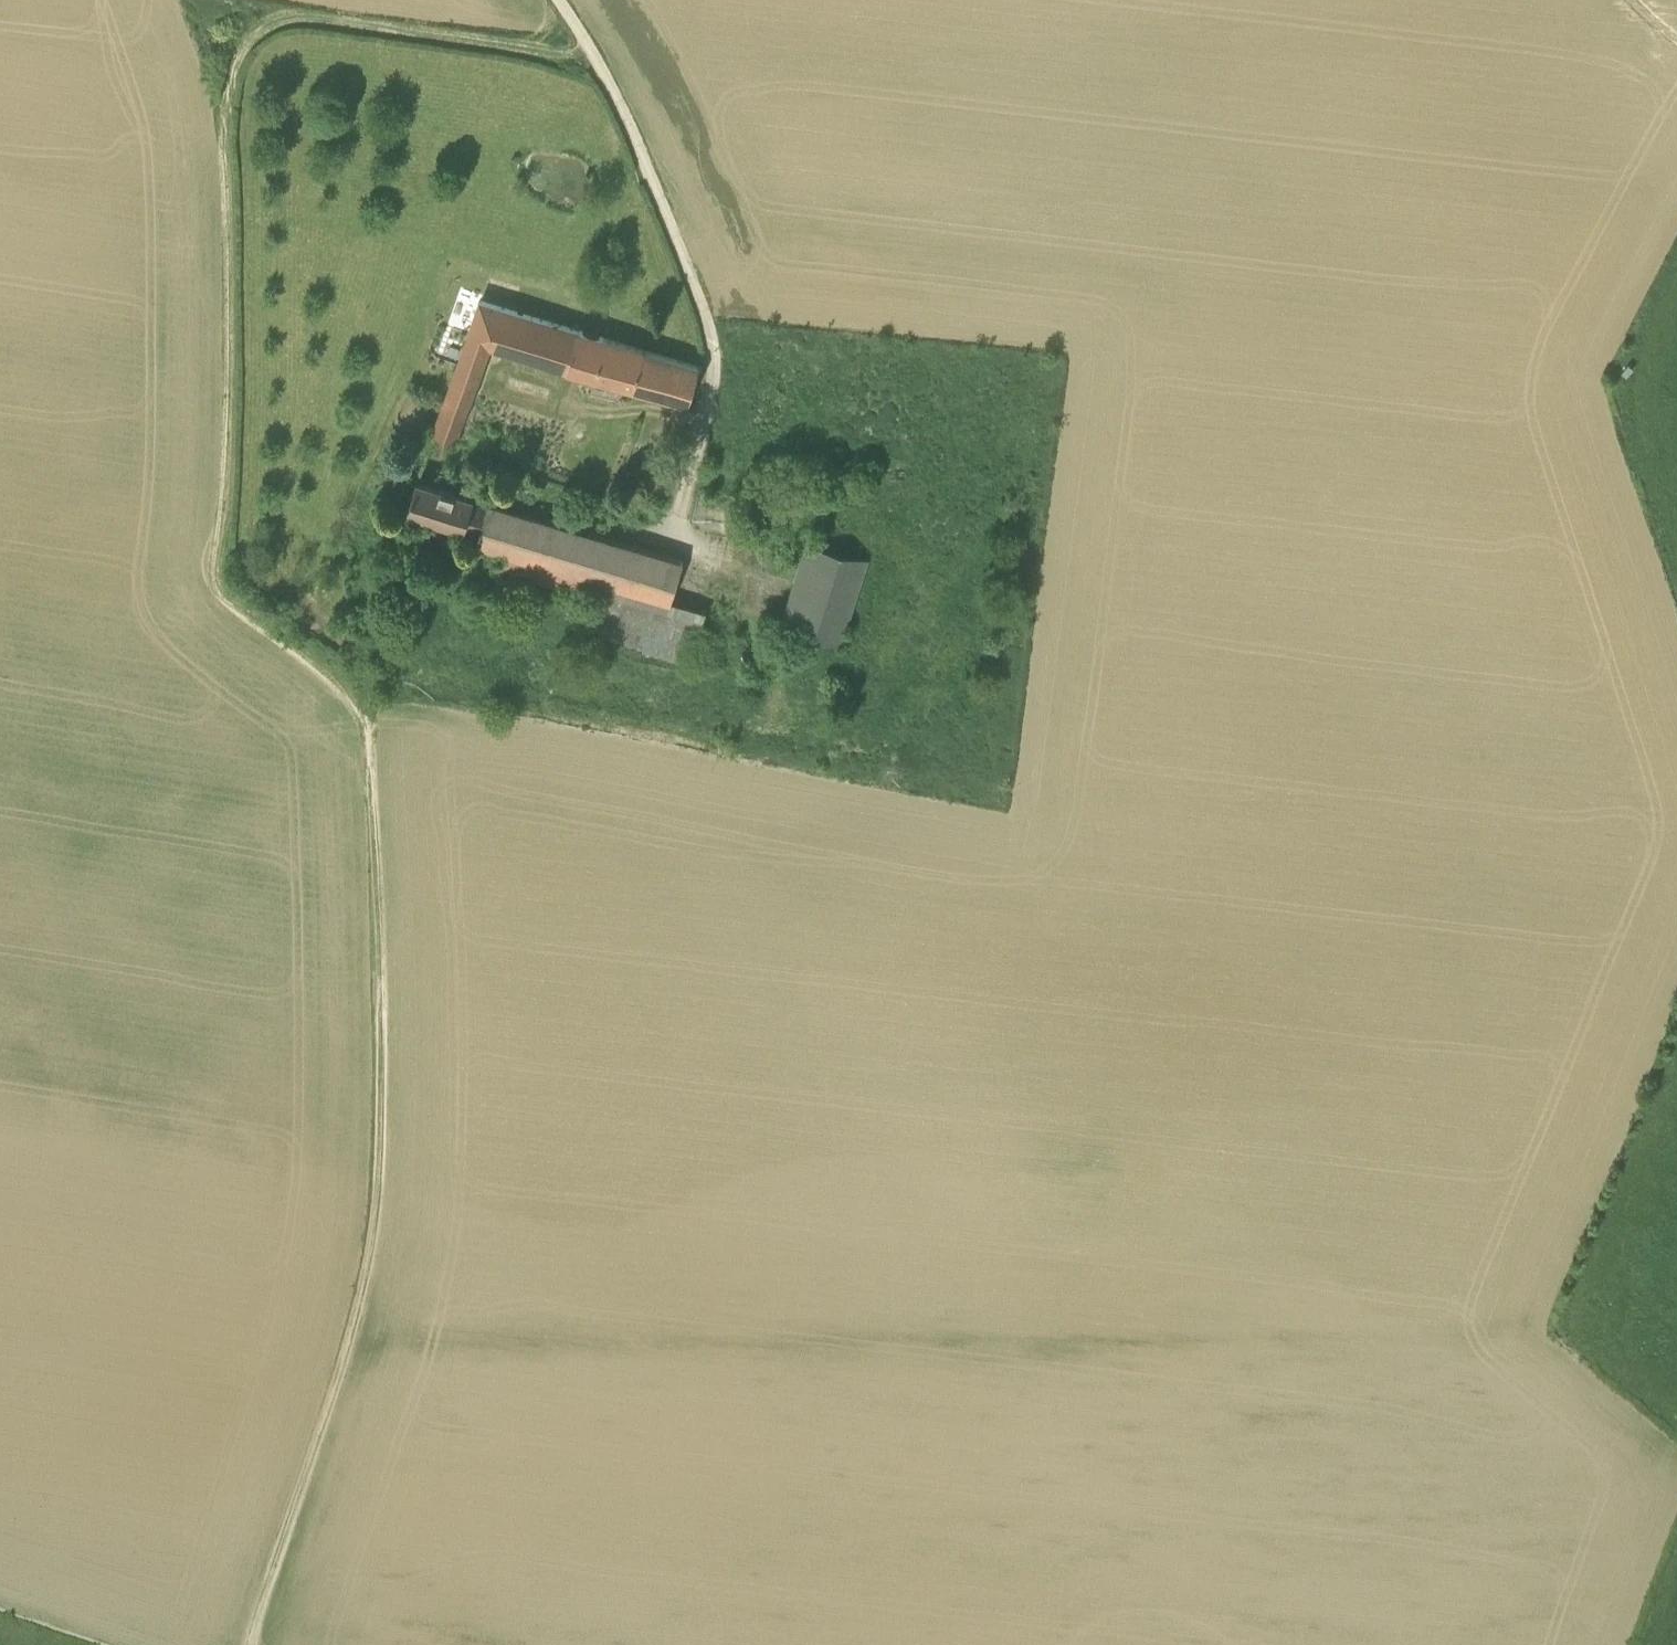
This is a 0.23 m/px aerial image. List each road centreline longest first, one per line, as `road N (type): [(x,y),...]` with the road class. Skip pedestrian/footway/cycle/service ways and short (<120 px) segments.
road 1 (track): [(370,729),(382,1068),(370,1258),(251,1644)]
road 2 (track): [(675,514),(738,605),(769,669),(761,712),(736,732),(503,699),(435,675),(411,677),(370,729)]
road 3 (unclassified): [(675,514),(711,401),(709,326),(621,105),(560,0)]

